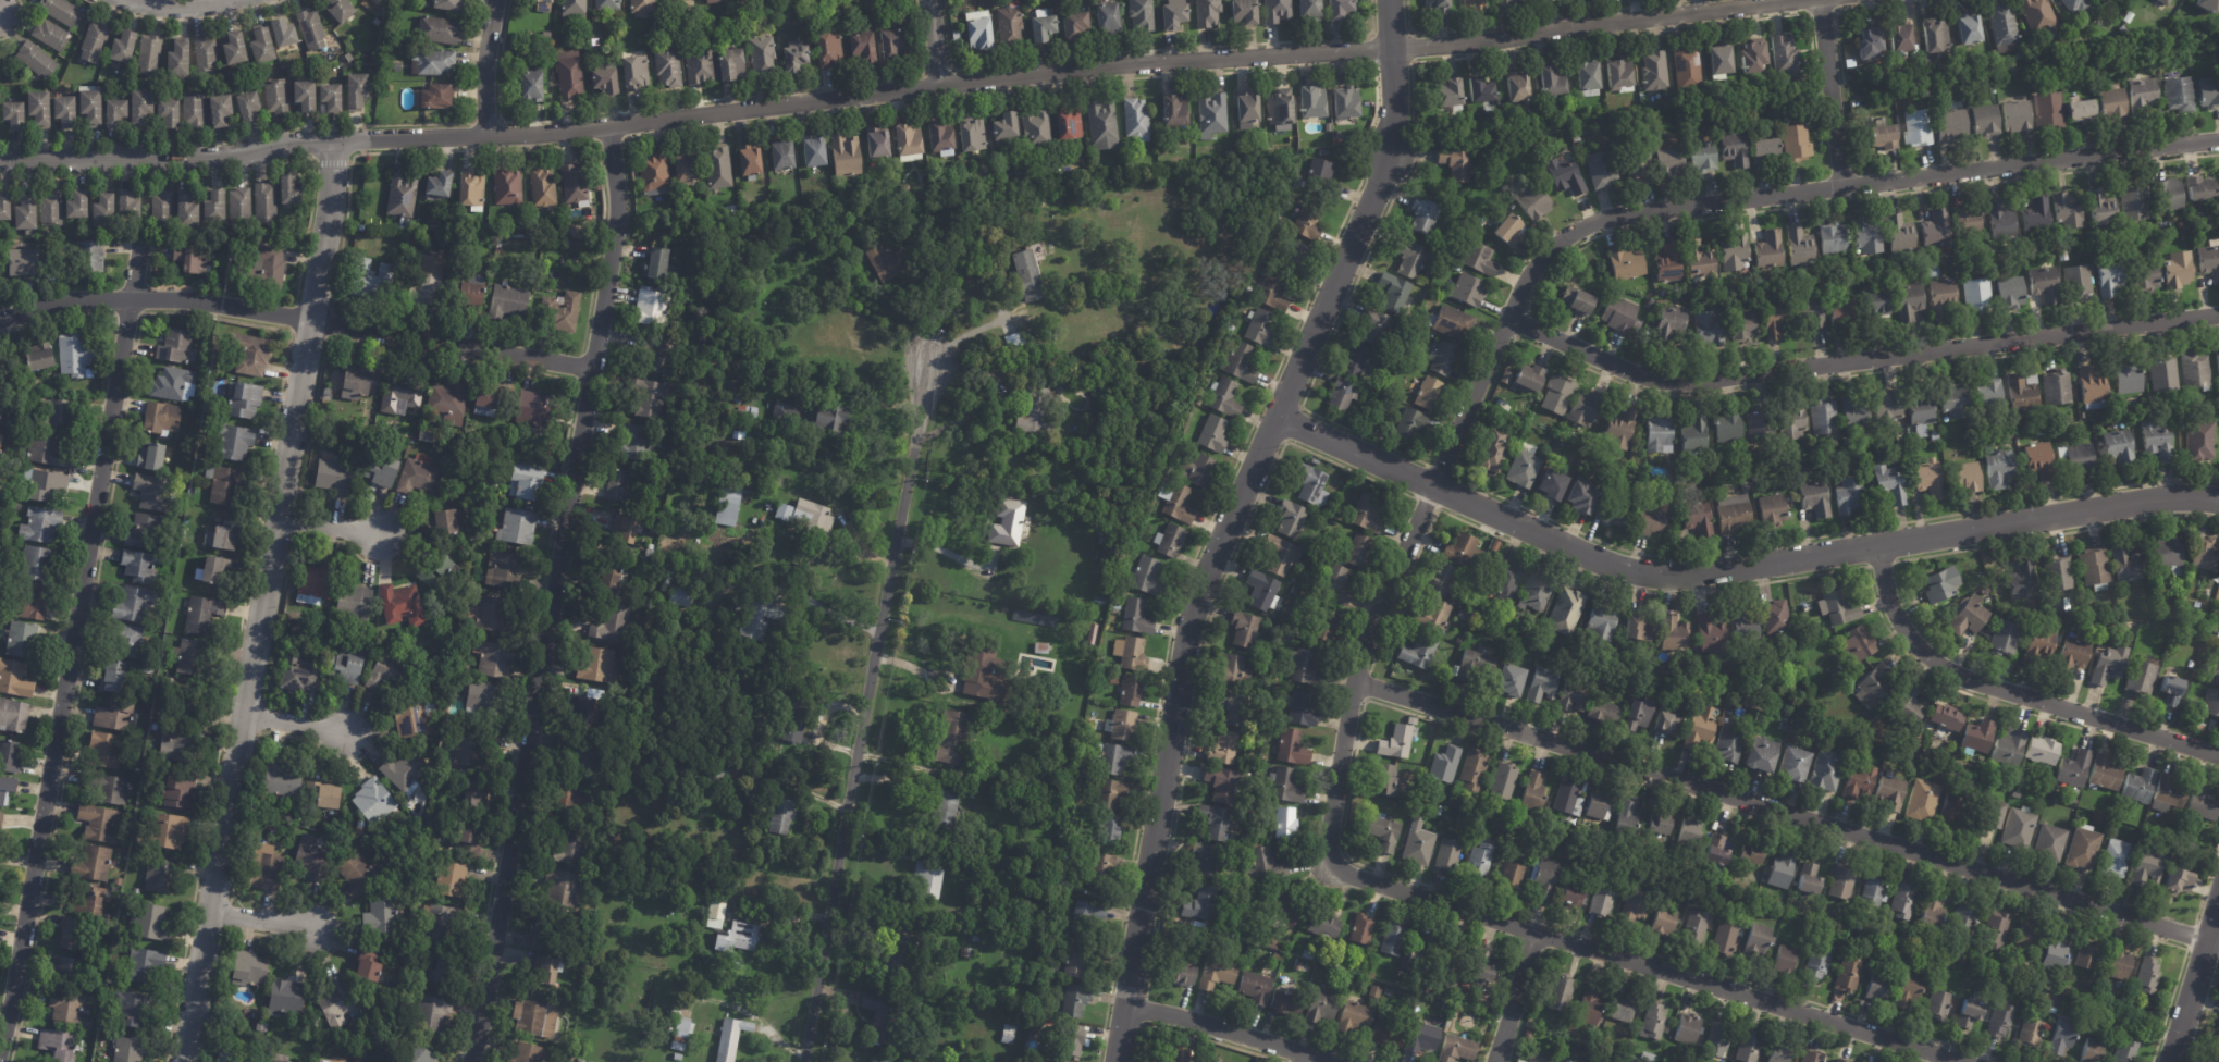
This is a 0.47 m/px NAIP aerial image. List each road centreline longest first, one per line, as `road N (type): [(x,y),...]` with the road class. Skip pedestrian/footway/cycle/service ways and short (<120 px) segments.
road 1 (residential): [(2218,139),(1634,213),(1569,231),(1527,275),(1360,649),(1320,866),(1965,1061)]
road 2 (residential): [(1792,0),(1391,50),(1101,65),(527,135),(288,141),(213,158),(0,161)]
road 3 (residential): [(1388,0),(1389,156),(1201,580),(1116,1061)]
road 4 (residential): [(2218,501),(2157,497),(1663,576),(1587,557),(1273,417)]
road 5 (residential): [(607,126),(614,235),(468,1061)]
road 6 (residential): [(332,139),(329,201),(183,1061)]
road 7 (residential): [(2208,940),(1352,682)]
road 8 (residential): [(140,239),(0,1036)]
road 9 (residential): [(2218,315),(1680,381),(1637,374),(1507,318)]
road 10 (residential): [(926,361),(801,1061)]
road 11 (residential): [(590,368),(174,298),(77,297),(0,319)]
road 12 (residential): [(2218,755),(1951,672),(1901,625),(1876,546)]
road 13 (residential): [(1329,1061),(1126,1007)]
road 14 (residential): [(1841,185),(1819,0)]
road 15 (tertiary): [(2218,905),(2172,1061)]
road 16 (residential): [(494,0),(482,78),(484,135)]
road 17 (residential): [(1536,934),(1491,1061)]

